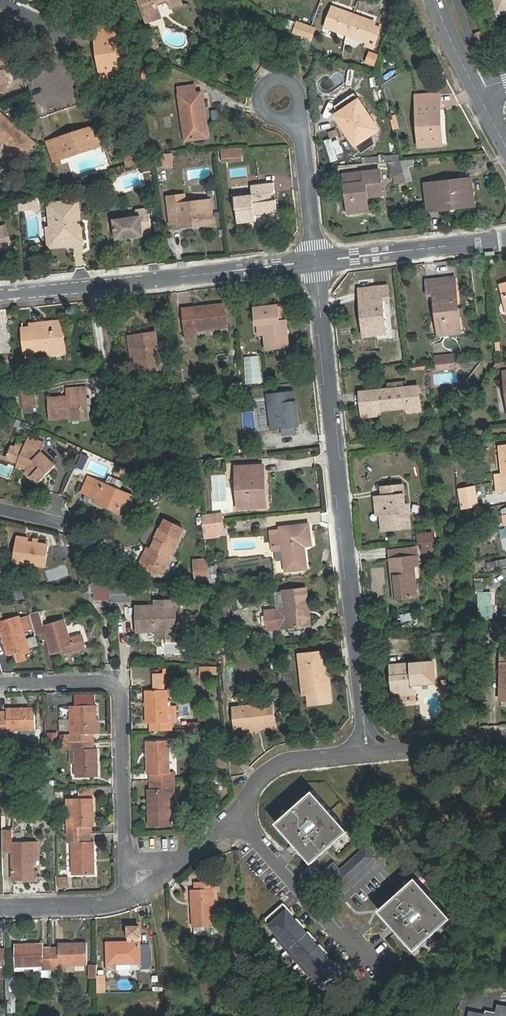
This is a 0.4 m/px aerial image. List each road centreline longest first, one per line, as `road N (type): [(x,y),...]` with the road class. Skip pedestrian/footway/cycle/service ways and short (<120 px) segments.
road 1 (residential): [(367,754),(315,262)]
road 2 (residential): [(315,262),(0,296)]
road 3 (residential): [(0,685),(116,685),(128,855),(139,876)]
road 4 (residential): [(505,239),(315,262)]
road 5 (residential): [(242,823),(351,946)]
road 6 (residential): [(367,754),(273,766),(245,802),(242,823)]
road 7 (residential): [(0,909),(115,903),(139,876)]
road 8 (residential): [(315,262),(293,114)]
road 9 (residential): [(505,745),(367,754)]

